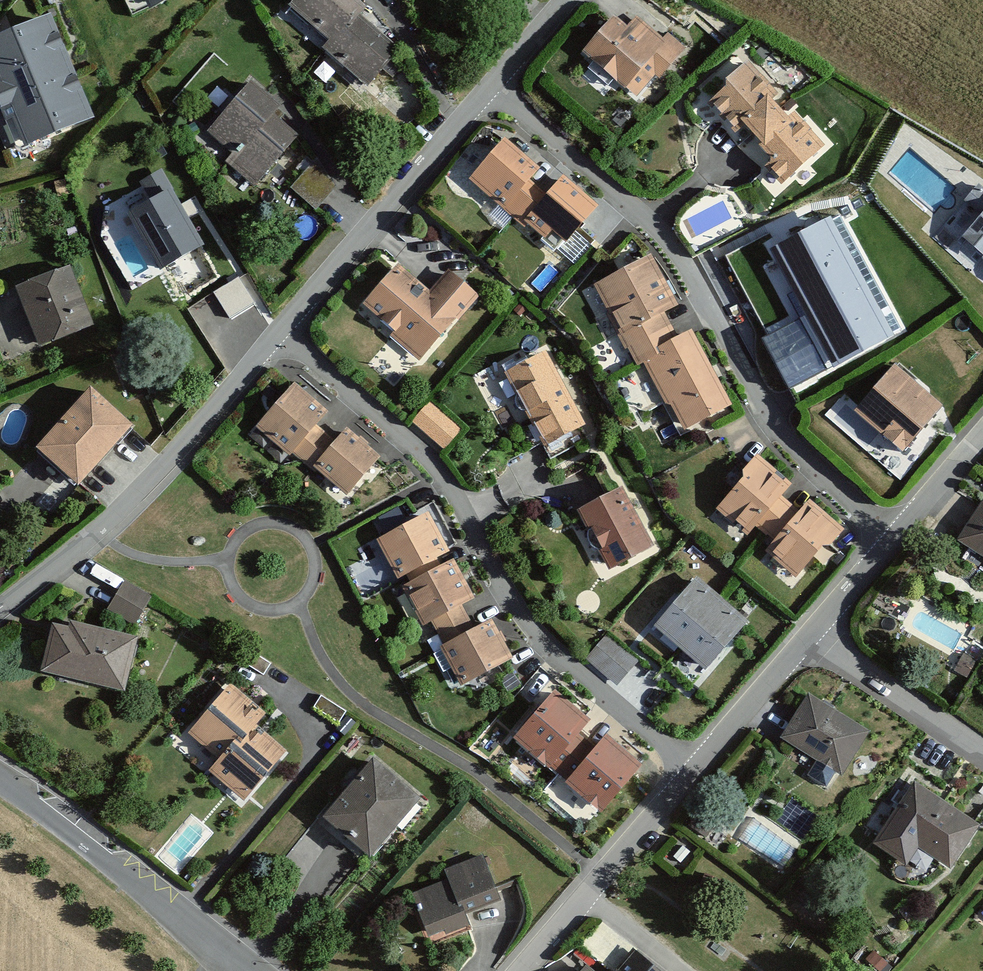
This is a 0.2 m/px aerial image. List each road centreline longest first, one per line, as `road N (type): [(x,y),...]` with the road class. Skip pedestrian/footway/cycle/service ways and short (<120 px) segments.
road 1 (residential): [(280,328),(431,465),(541,643),(695,769)]
road 2 (residential): [(485,93),(649,218),(771,426),(897,530)]
road 3 (residential): [(280,328),(133,499),(0,609)]
road 4 (residential): [(0,775),(256,970)]
road 5 (residential): [(485,93),(280,328)]
road 6 (residential): [(813,630),(982,753)]
road 7 (residential): [(695,769),(813,630)]
road 8 (residential): [(585,899),(695,769)]
road 9 (residential): [(897,530),(982,429)]
road 10 (residential): [(813,630),(897,530)]
road 11 (residential): [(564,0),(485,93)]

